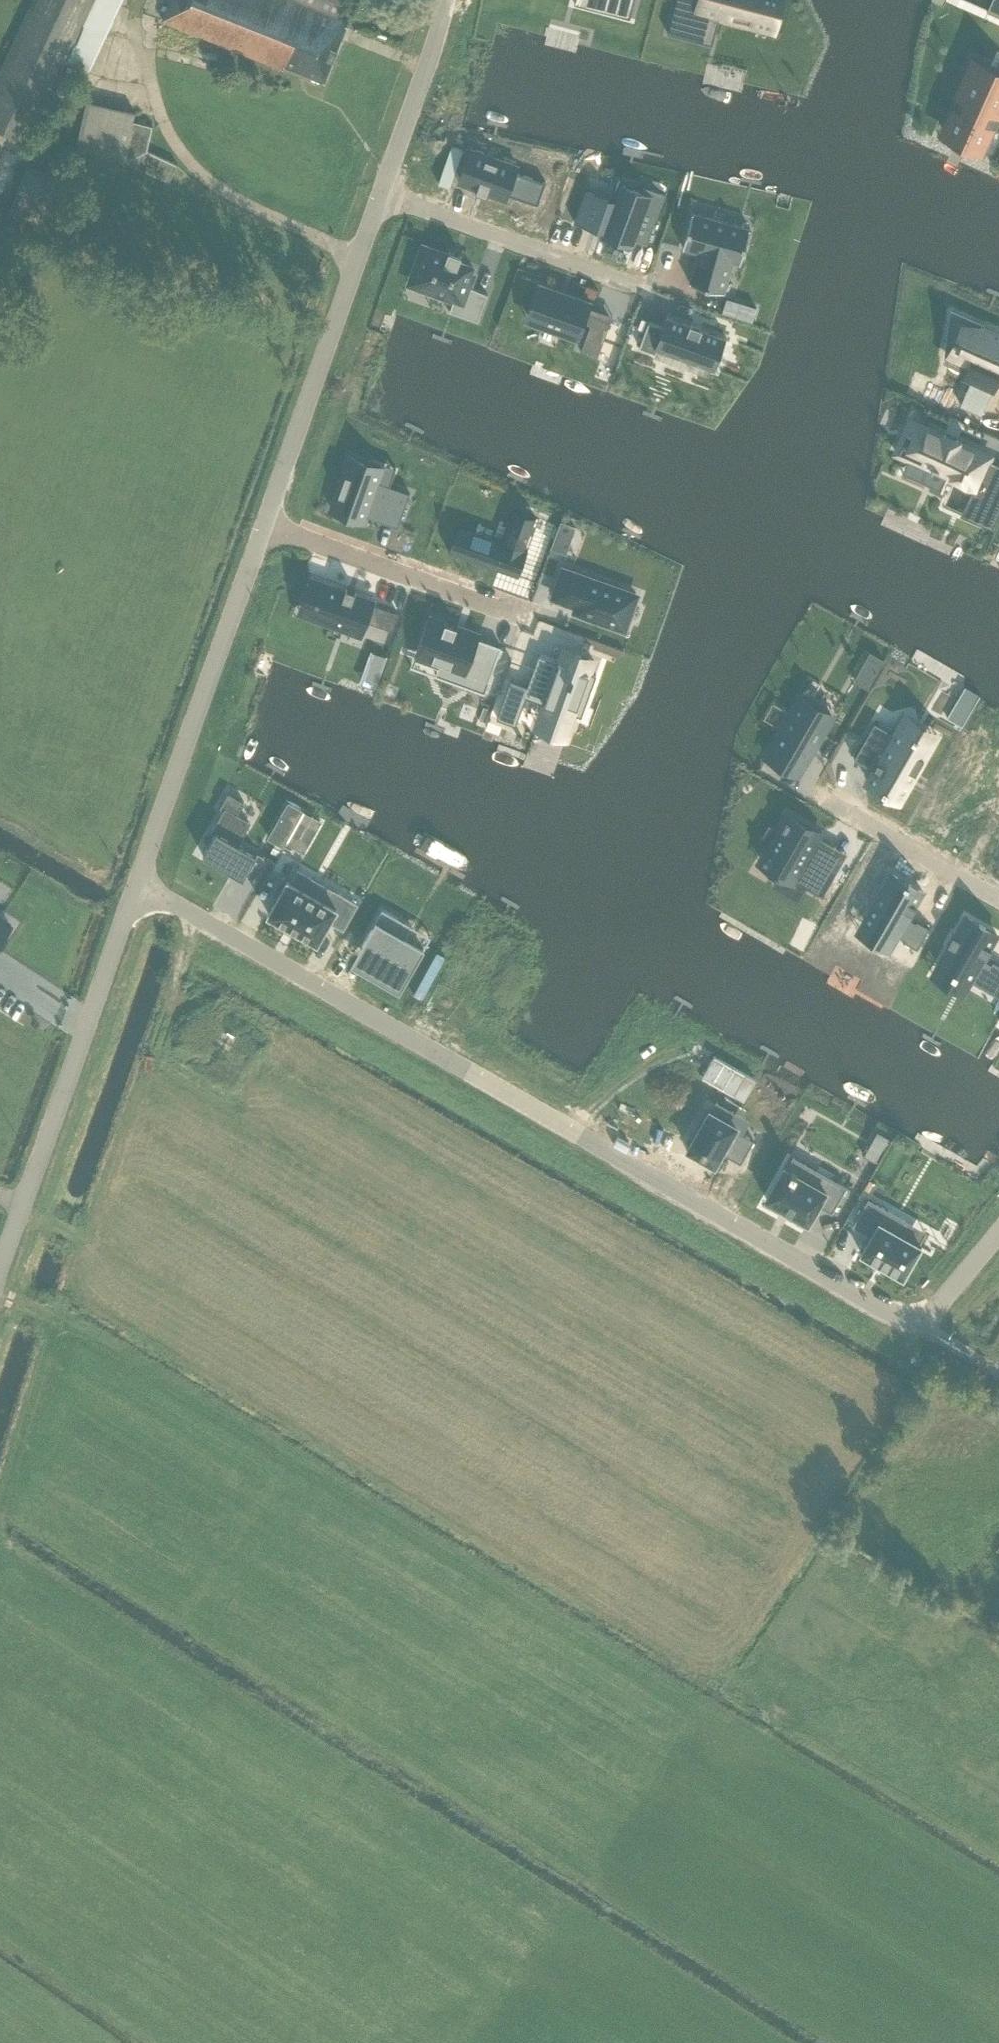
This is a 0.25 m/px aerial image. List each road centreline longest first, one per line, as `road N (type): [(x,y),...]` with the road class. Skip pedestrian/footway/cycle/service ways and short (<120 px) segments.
road 1 (unclassified): [(921,1328),(137,881)]
road 2 (unclassified): [(1,1272),(137,881)]
road 3 (residential): [(704,1620),(475,1947)]
road 4 (residential): [(137,881),(264,525)]
road 5 (residential): [(921,1328),(846,1417),(704,1620)]
road 6 (residential): [(264,525),(379,194)]
road 7 (residential): [(379,194),(656,295)]
road 8 (residential): [(264,525),(532,624)]
road 9 (residential): [(704,1620),(505,1523)]
road 10 (residential): [(814,794),(998,901)]
road 11 (residential): [(379,194),(443,0)]
road 12 (residential): [(1,1272),(166,1334)]
road 13 (residential): [(475,1947),(354,1870)]
road 14 (residential): [(921,1328),(998,1233)]

